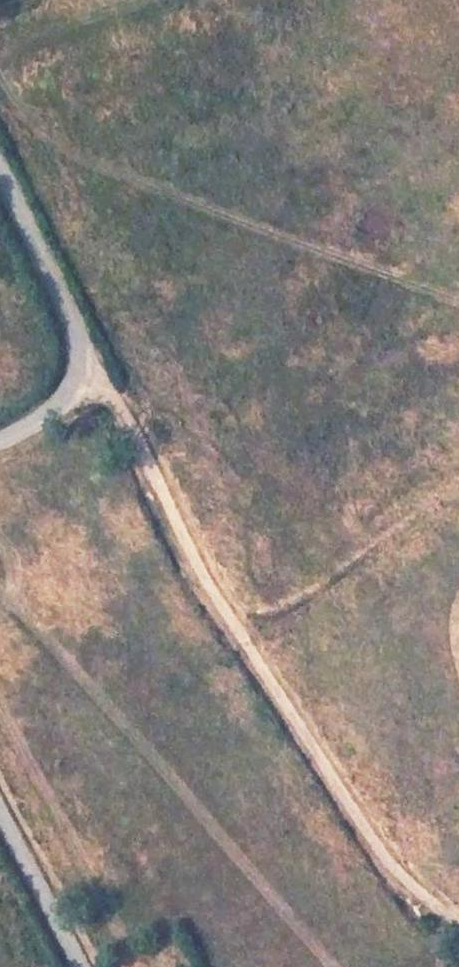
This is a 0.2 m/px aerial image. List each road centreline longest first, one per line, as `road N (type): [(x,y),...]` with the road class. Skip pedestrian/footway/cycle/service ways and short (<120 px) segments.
road 1 (track): [(458,926),(388,867),(206,582),(150,458),(77,354)]
road 2 (track): [(0,177),(65,310),(77,354),(64,398),(0,441)]
road 3 (track): [(0,821),(75,966)]

